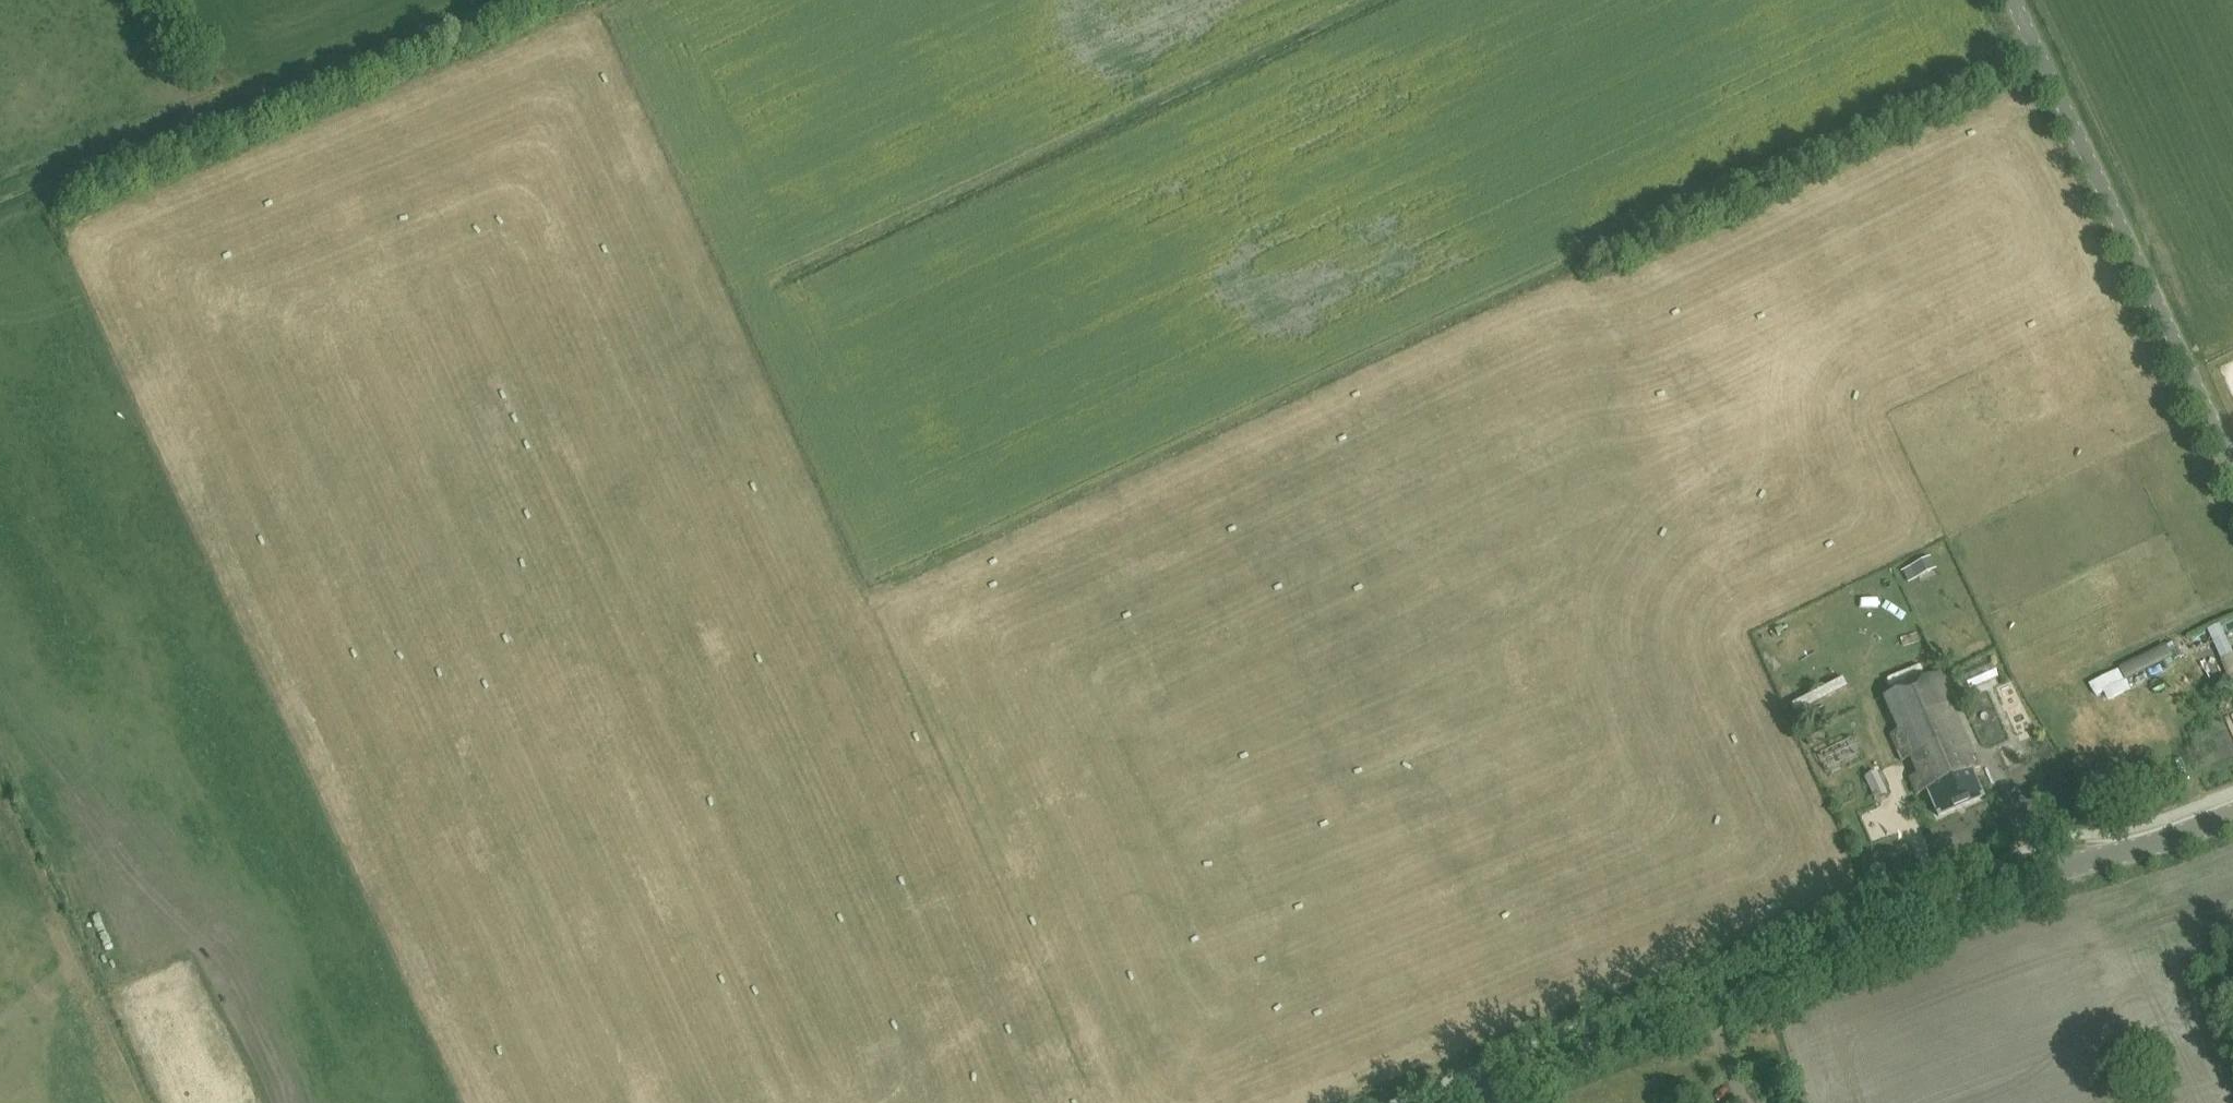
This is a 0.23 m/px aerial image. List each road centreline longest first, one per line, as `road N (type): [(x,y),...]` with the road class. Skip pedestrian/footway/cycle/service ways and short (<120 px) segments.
road 1 (tertiary): [(1461,1102),(2065,864),(2232,816)]
road 2 (unclassified): [(2232,460),(2015,0)]

